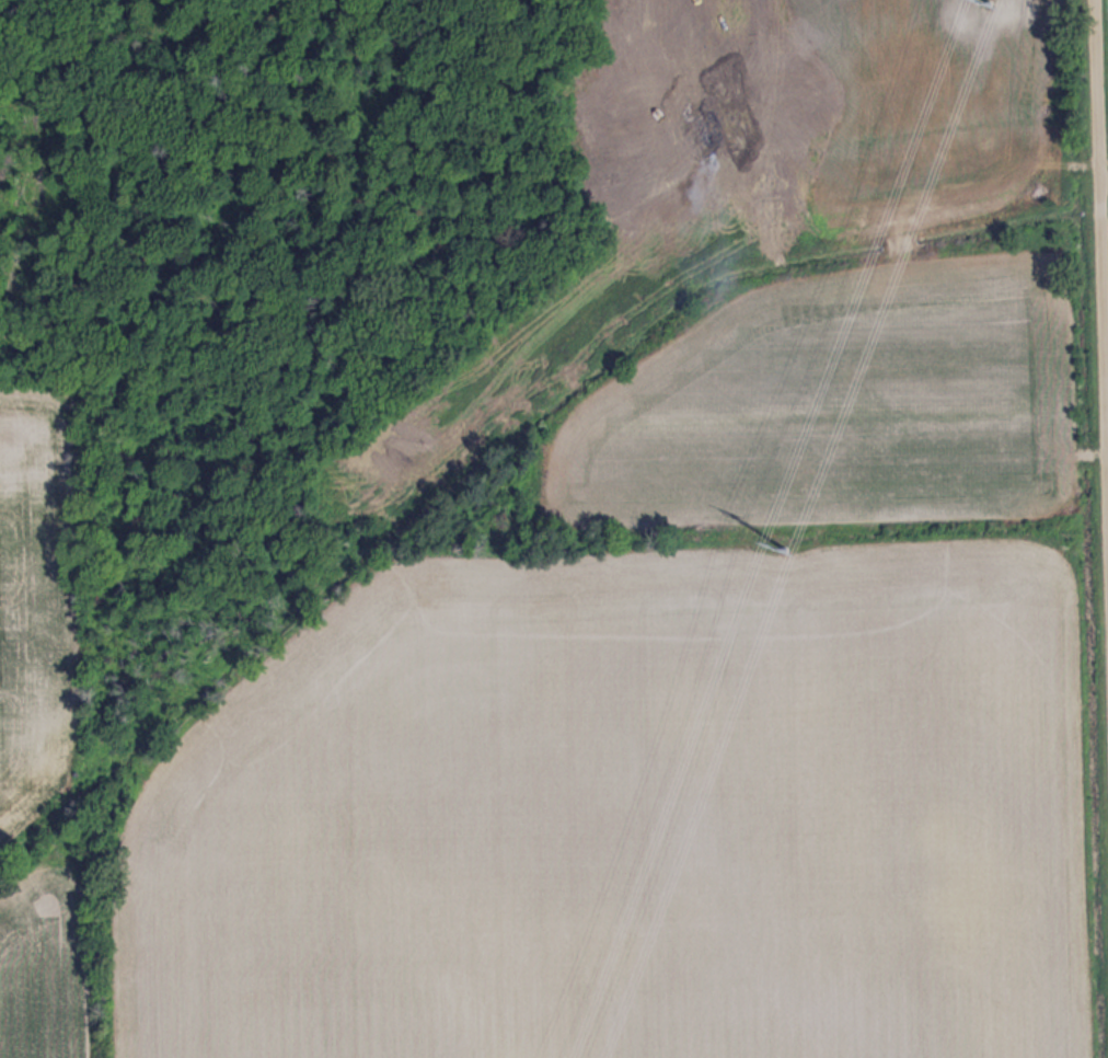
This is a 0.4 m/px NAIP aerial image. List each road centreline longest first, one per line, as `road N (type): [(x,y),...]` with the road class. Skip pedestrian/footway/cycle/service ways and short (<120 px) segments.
road 1 (residential): [(1107,757),(1089,0)]

